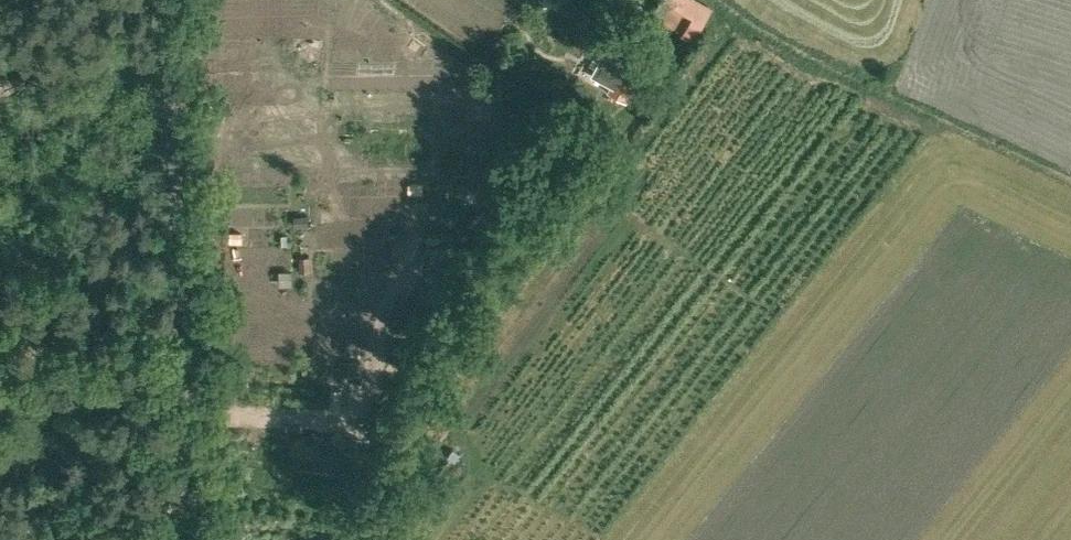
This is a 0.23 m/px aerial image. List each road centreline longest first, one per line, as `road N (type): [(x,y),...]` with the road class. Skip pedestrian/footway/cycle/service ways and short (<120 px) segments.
road 1 (unclassified): [(196,539),(165,0)]

